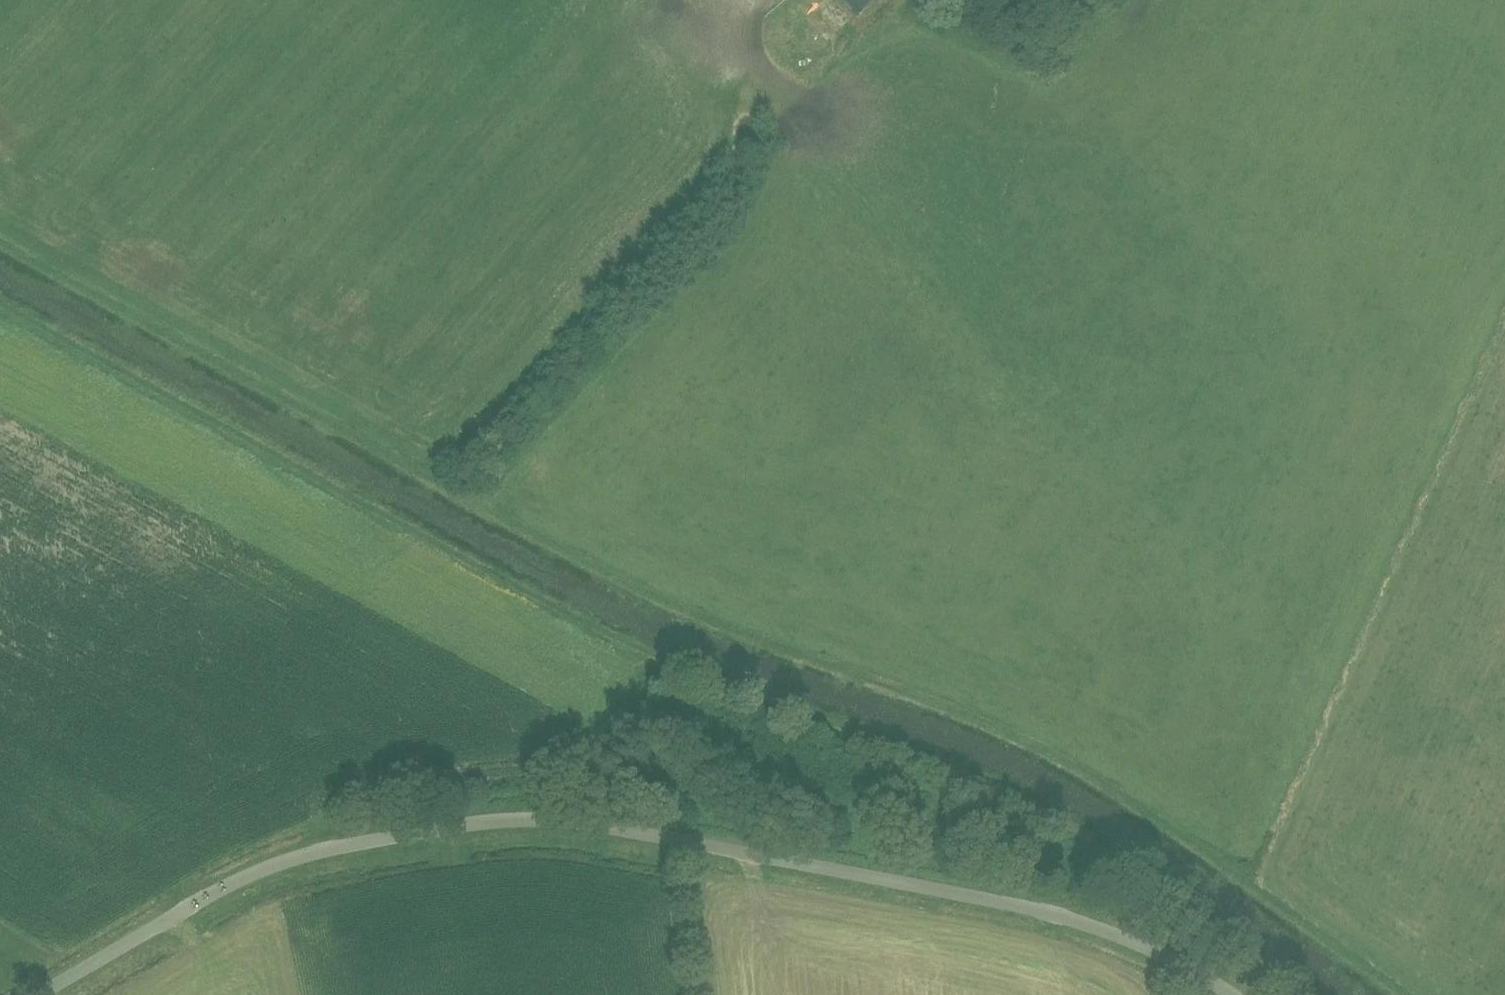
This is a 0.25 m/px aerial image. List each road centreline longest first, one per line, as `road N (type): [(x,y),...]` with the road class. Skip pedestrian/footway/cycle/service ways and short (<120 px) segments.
road 1 (unclassified): [(41,994),(270,866),(431,829),(539,820),(995,900),(1140,946),(1228,994)]

